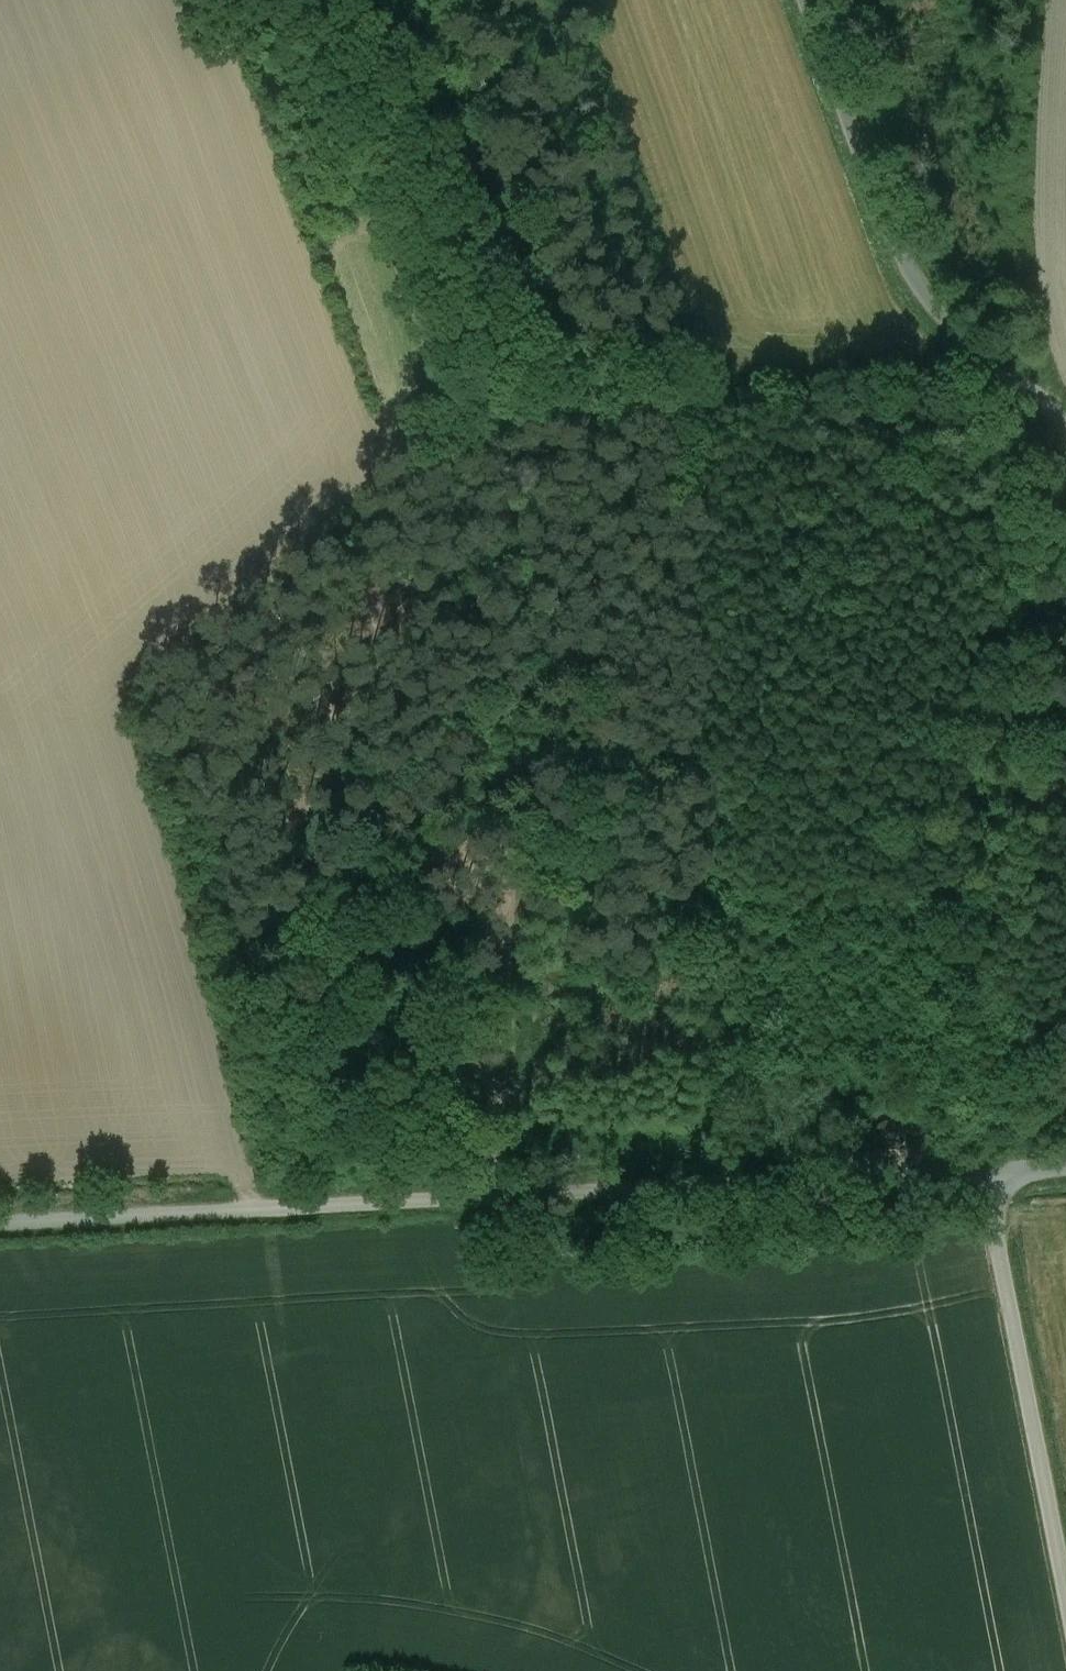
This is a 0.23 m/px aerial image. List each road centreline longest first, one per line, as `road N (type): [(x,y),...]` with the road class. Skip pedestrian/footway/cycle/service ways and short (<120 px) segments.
road 1 (unclassified): [(982,1166),(0,1223)]
road 2 (unclassified): [(814,0),(912,267),(936,310),(1065,427)]
road 3 (unclassified): [(982,1166),(1065,1592)]

